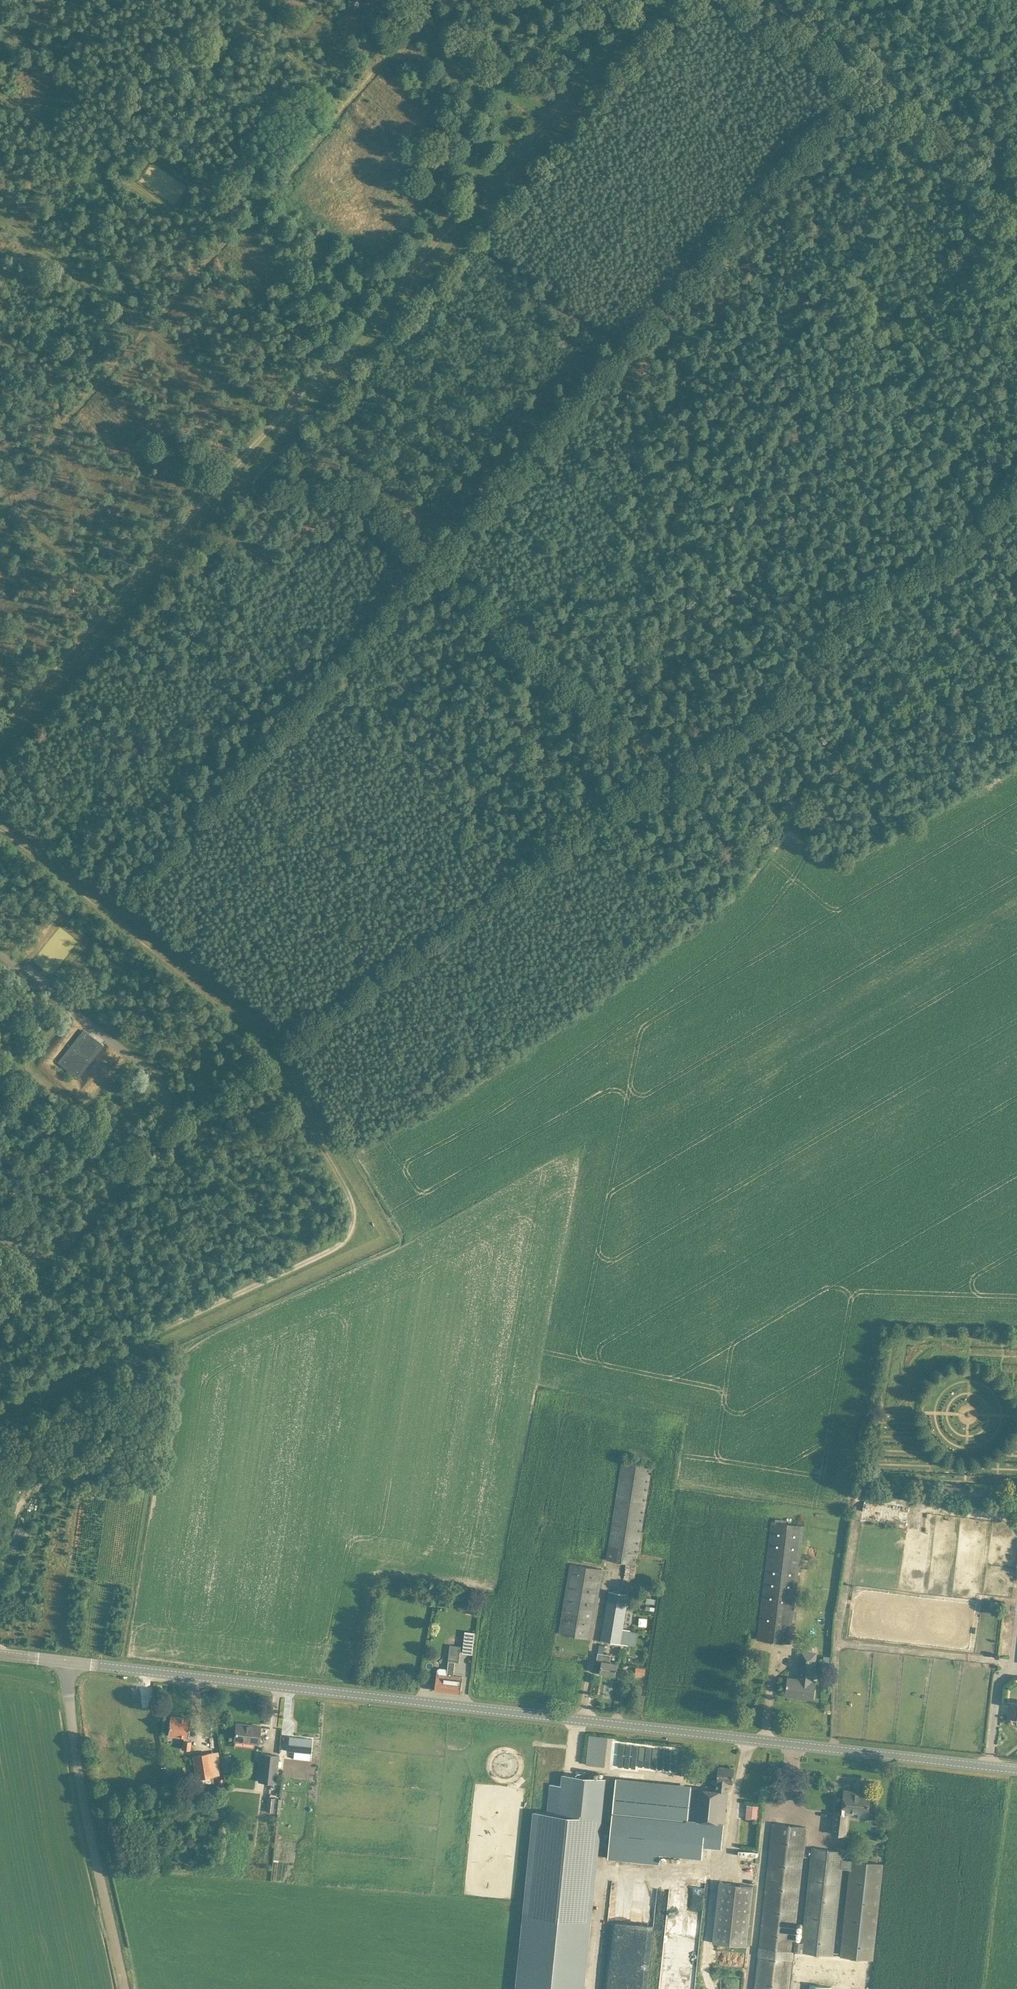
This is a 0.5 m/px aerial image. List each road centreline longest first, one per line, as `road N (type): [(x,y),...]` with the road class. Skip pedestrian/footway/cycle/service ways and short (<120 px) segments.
road 1 (tertiary): [(1016,1770),(65,1661)]
road 2 (unclassified): [(125,1988),(86,1814),(65,1661)]
road 3 (track): [(435,552),(667,758)]
road 4 (track): [(773,0),(1016,180)]
road 5 (track): [(265,480),(353,483),(435,552)]
road 6 (track): [(667,758),(696,776),(759,788),(776,804)]

